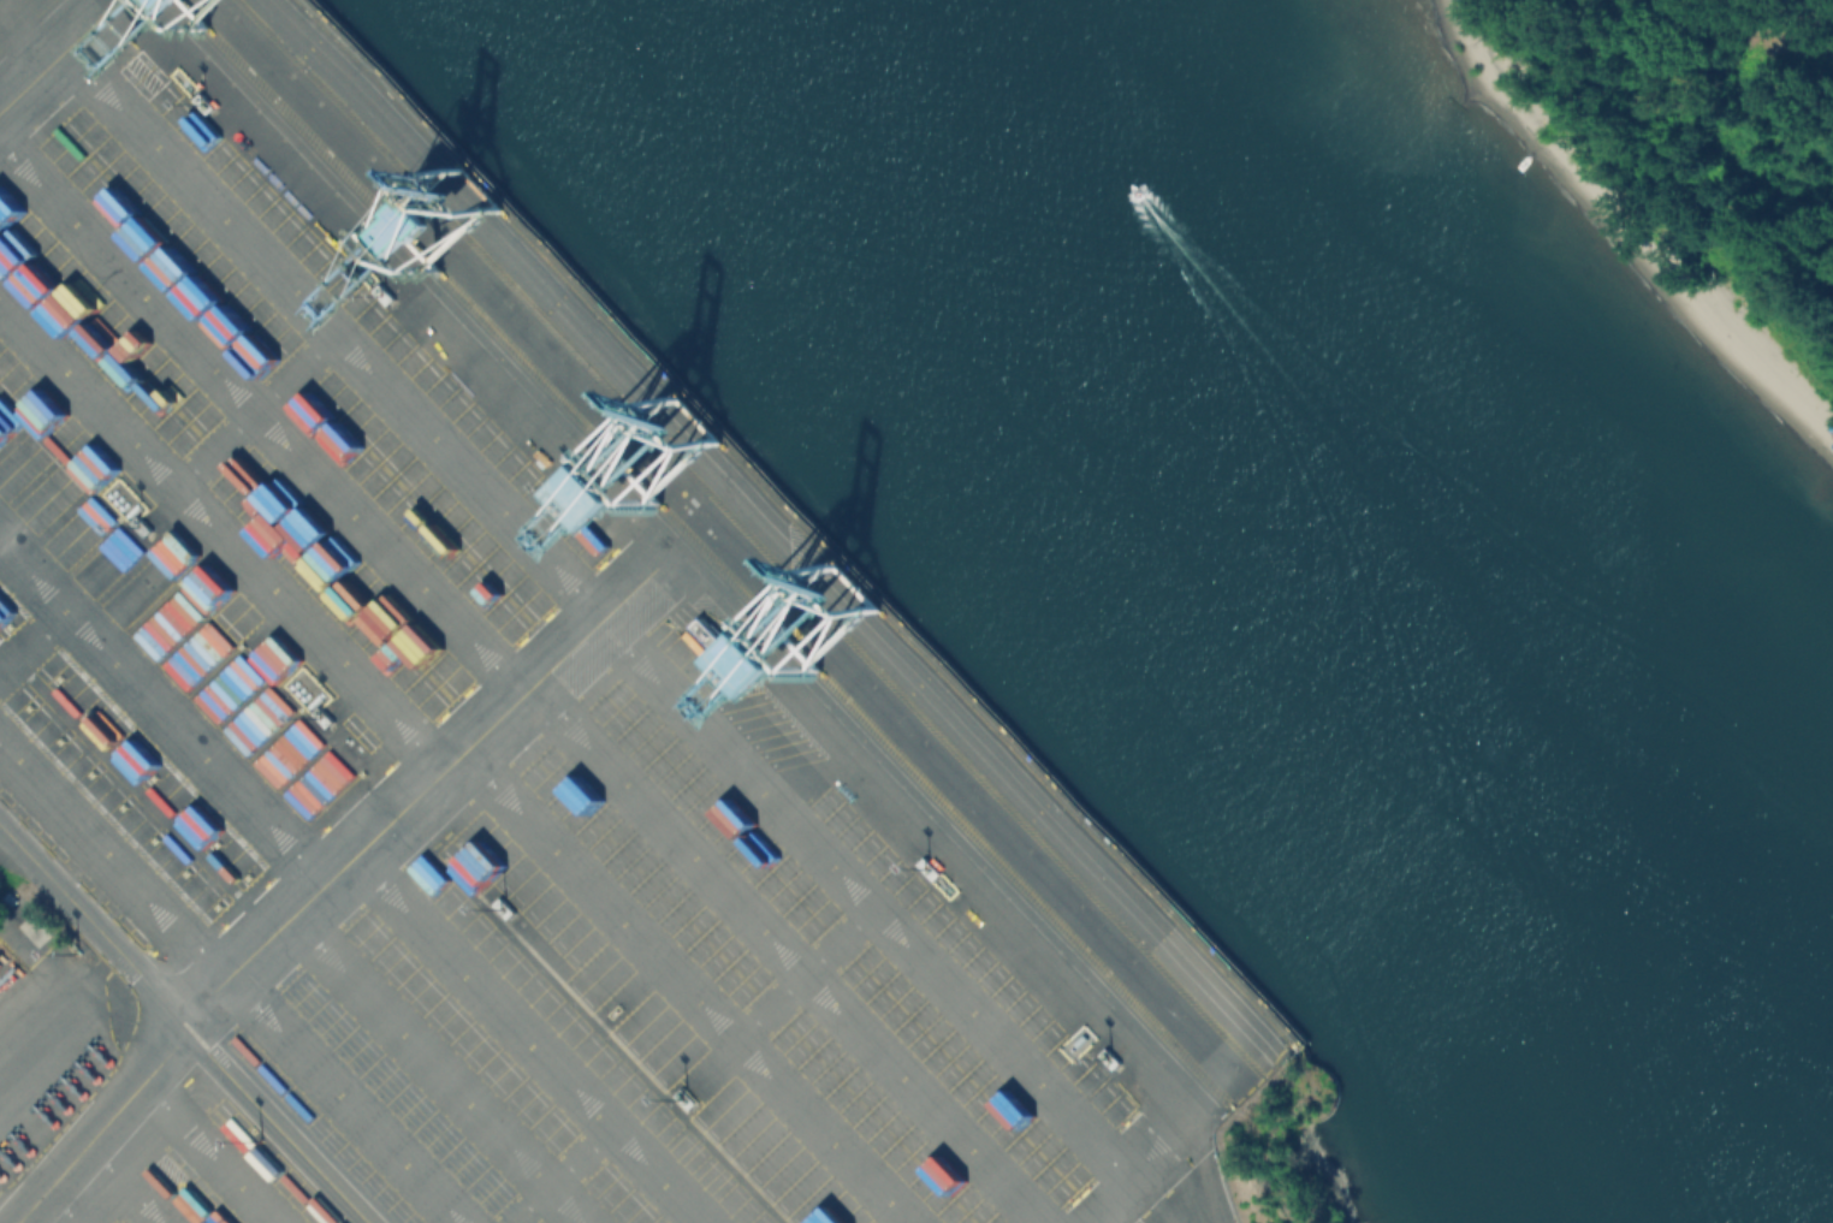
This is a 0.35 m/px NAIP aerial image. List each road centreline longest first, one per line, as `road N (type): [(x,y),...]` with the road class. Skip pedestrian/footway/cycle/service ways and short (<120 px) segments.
road 1 (track): [(1832,53),(1738,32),(1683,0)]

